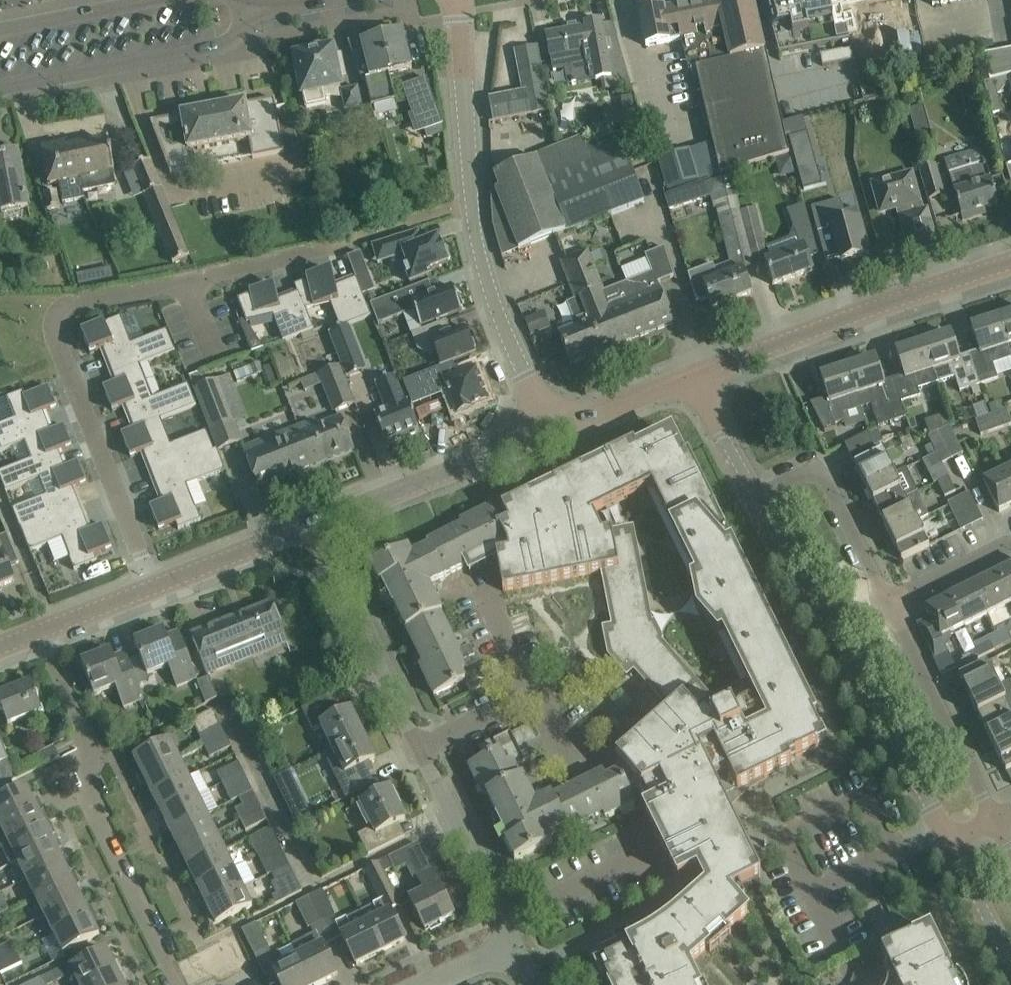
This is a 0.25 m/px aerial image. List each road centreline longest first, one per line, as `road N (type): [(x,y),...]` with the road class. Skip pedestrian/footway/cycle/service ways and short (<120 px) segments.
road 1 (residential): [(347,241),(187,287),(69,309),(52,321),(151,587)]
road 2 (residential): [(546,436),(482,268),(459,0)]
road 3 (residential): [(945,841),(755,491)]
road 4 (residential): [(178,984),(100,822),(95,746),(41,628)]
road 5 (tertiary): [(694,380),(1010,259)]
road 6 (residential): [(0,87),(224,44),(255,11)]
road 7 (tertiary): [(302,529),(546,436)]
road 8 (residential): [(416,747),(302,529)]
road 9 (residential): [(1001,814),(889,604)]
road 10 (residential): [(518,944),(416,747)]
road 11 (residential): [(889,604),(827,478),(813,469),(755,491)]
road 12 (tertiary): [(151,587),(302,529)]
road 13 (tertiary): [(546,436),(694,380)]
road 14 (residential): [(1010,978),(945,841)]
road 15 (residential): [(148,0),(0,28)]
road 16 (residential): [(889,604),(1010,544)]
road 17 (residential): [(755,491),(694,380)]
road 18 (residential): [(416,747),(526,690)]

